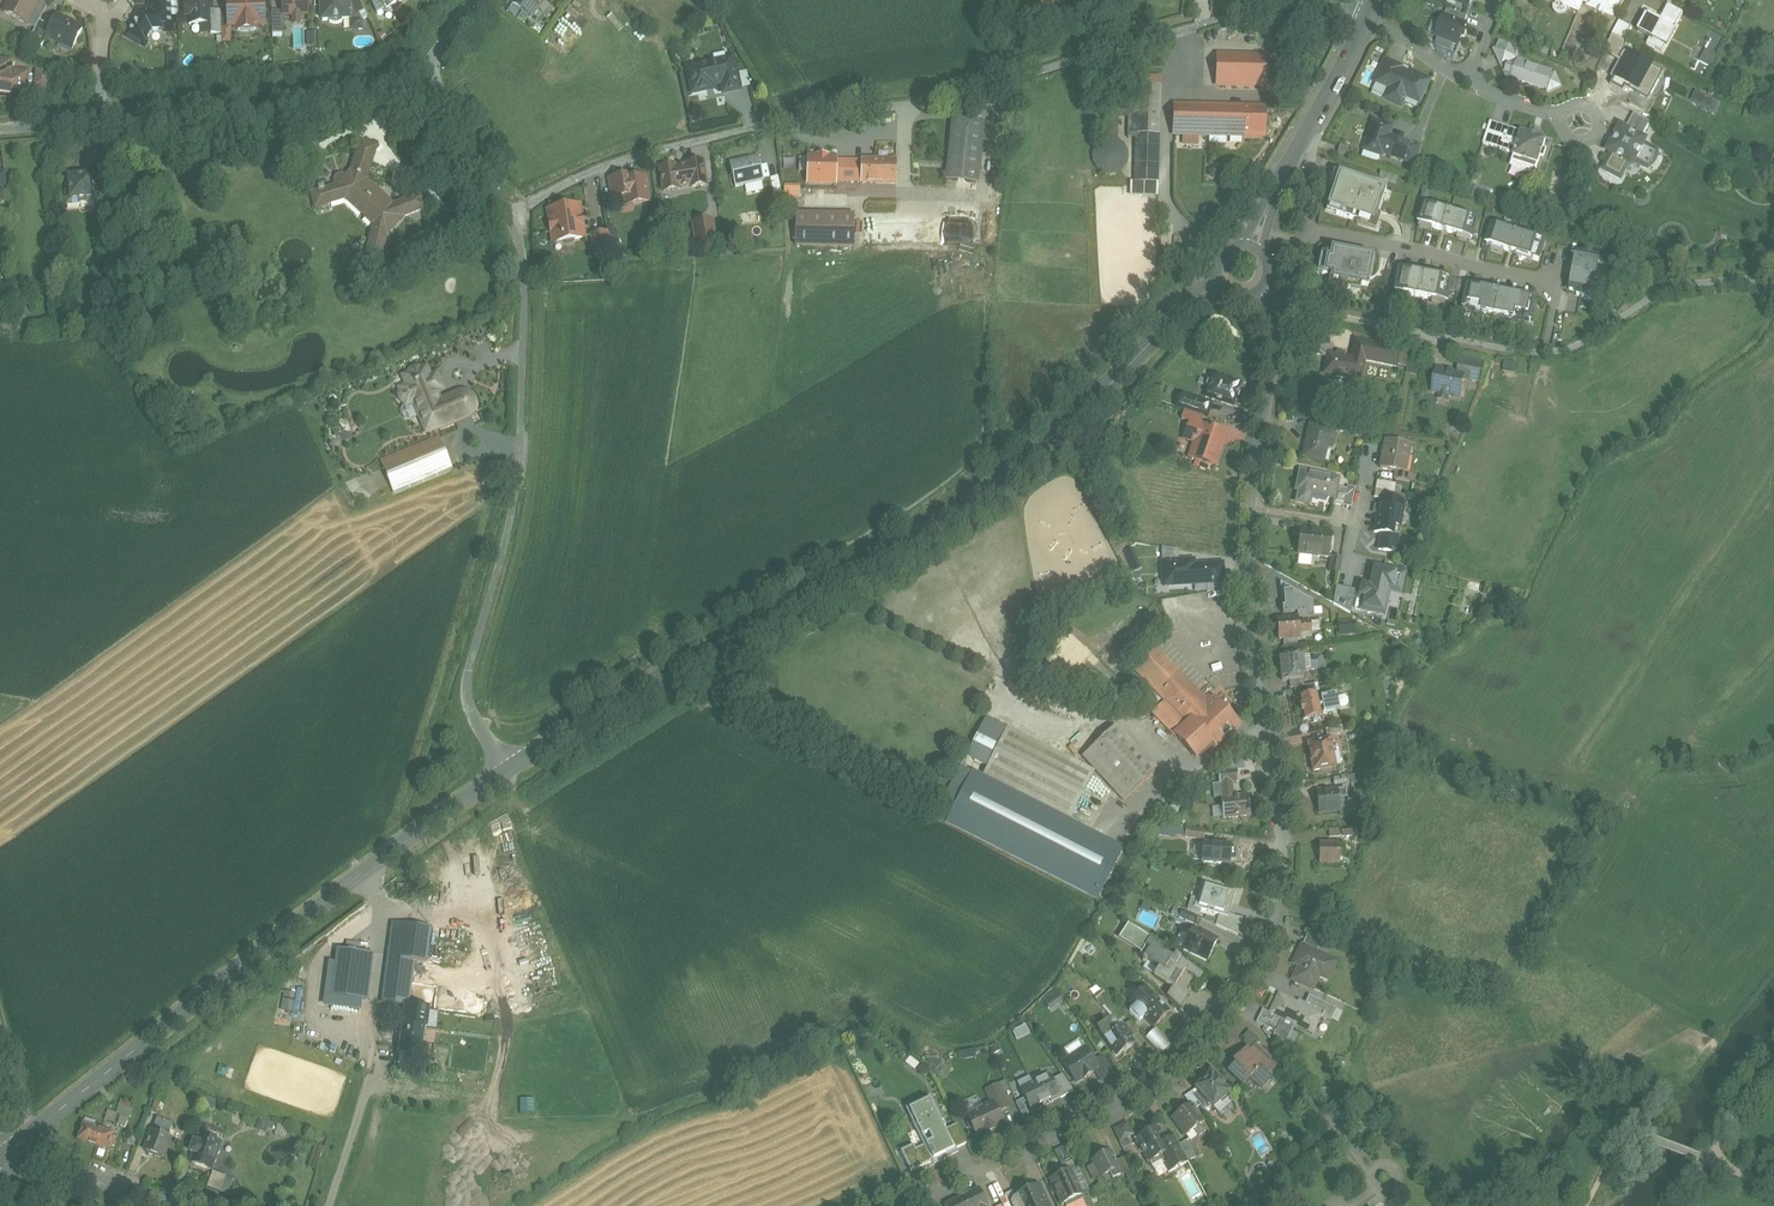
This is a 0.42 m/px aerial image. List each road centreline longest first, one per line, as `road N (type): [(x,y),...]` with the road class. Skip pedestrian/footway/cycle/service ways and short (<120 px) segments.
road 1 (residential): [(1255,507),(1251,589),(1278,845),(1273,908),(1241,986),(1199,1046),(1154,1086),(911,1205)]
road 2 (unclassified): [(1363,29),(1290,6),(1242,14),(912,107),(746,131),(661,152),(512,212)]
road 3 (secondary): [(506,770),(944,521),(1036,451),(1219,279)]
road 4 (secondary): [(3,1156),(506,770)]
road 5 (residential): [(506,770),(468,704),(467,683),(520,466),(526,296),(512,212)]
road 6 (residential): [(1292,311),(1553,351),(1597,335),(1666,289),(1773,276)]
road 7 (residential): [(103,118),(353,95),(432,64)]
road 8 (residential): [(1308,228),(1550,283)]
road 9 (secondary): [(1252,245),(1363,29)]
road 10 (residential): [(1270,319),(1277,374),(1255,507)]
road 11 (residential): [(512,212),(488,181),(432,64)]
road 12 (track): [(1644,1136),(1773,1186)]
road 13 (residential): [(1369,13),(1467,82)]

